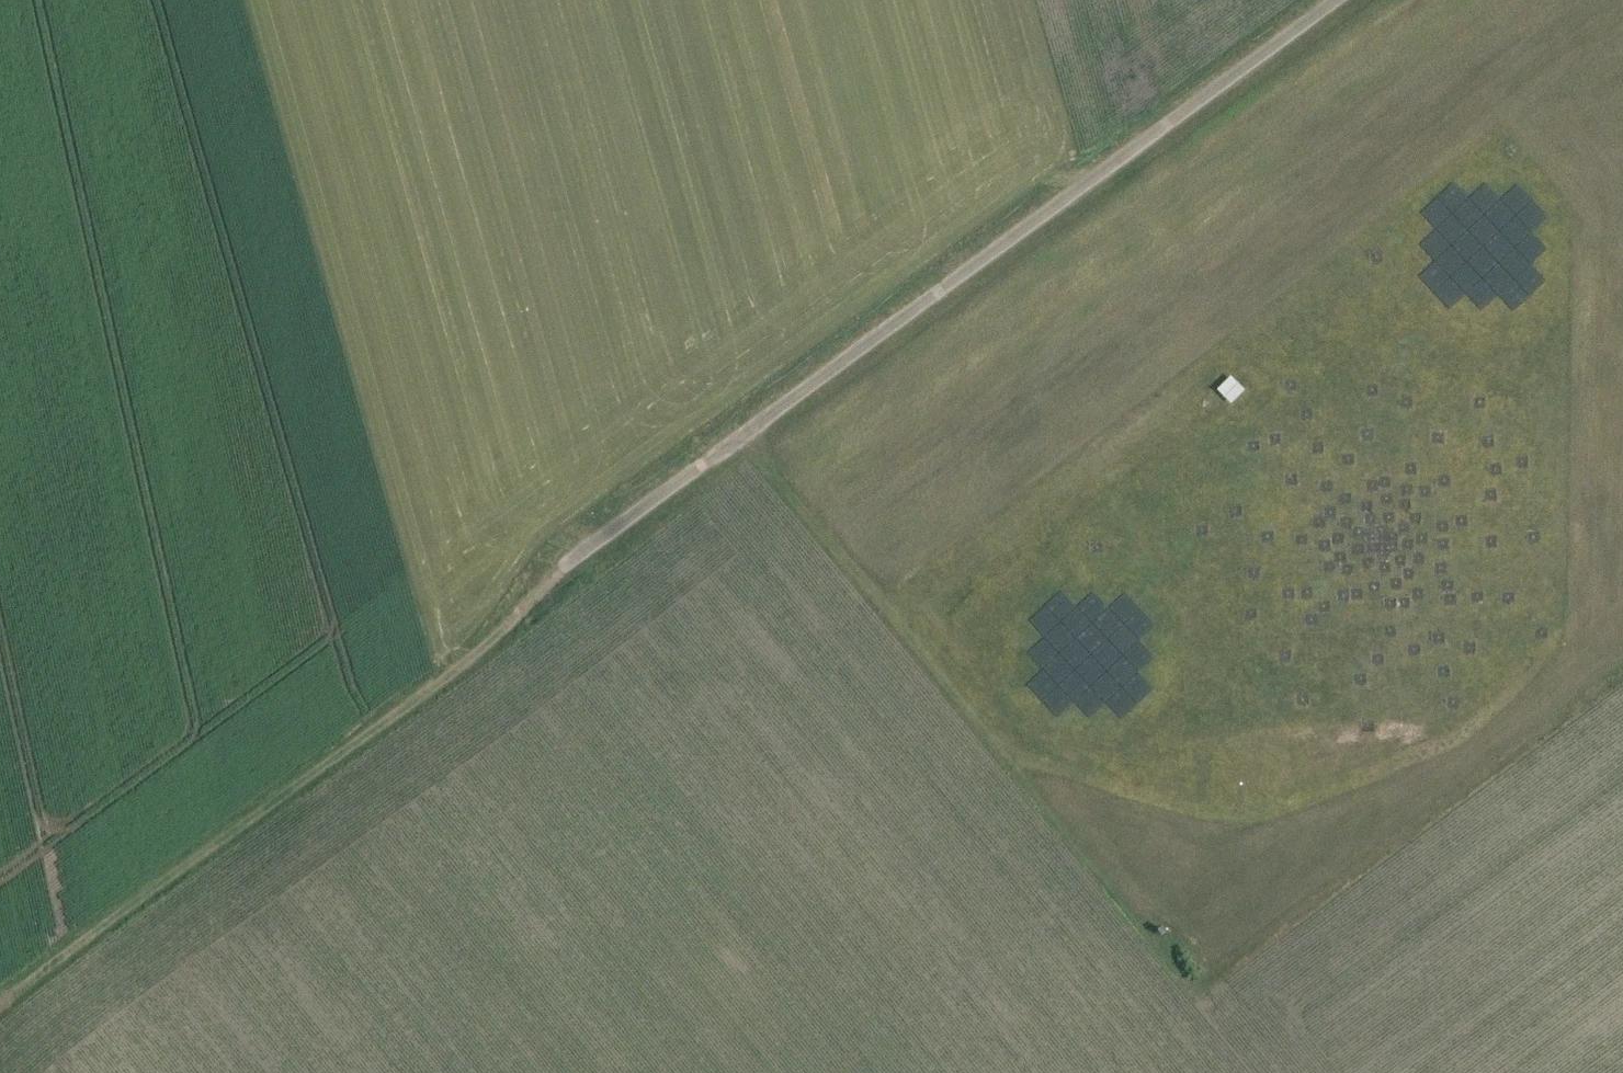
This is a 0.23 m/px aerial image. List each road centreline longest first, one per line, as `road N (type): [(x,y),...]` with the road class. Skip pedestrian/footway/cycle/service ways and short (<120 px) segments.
road 1 (unclassified): [(537,598),(590,543),(1329,0)]
road 2 (track): [(537,598),(0,1006)]

